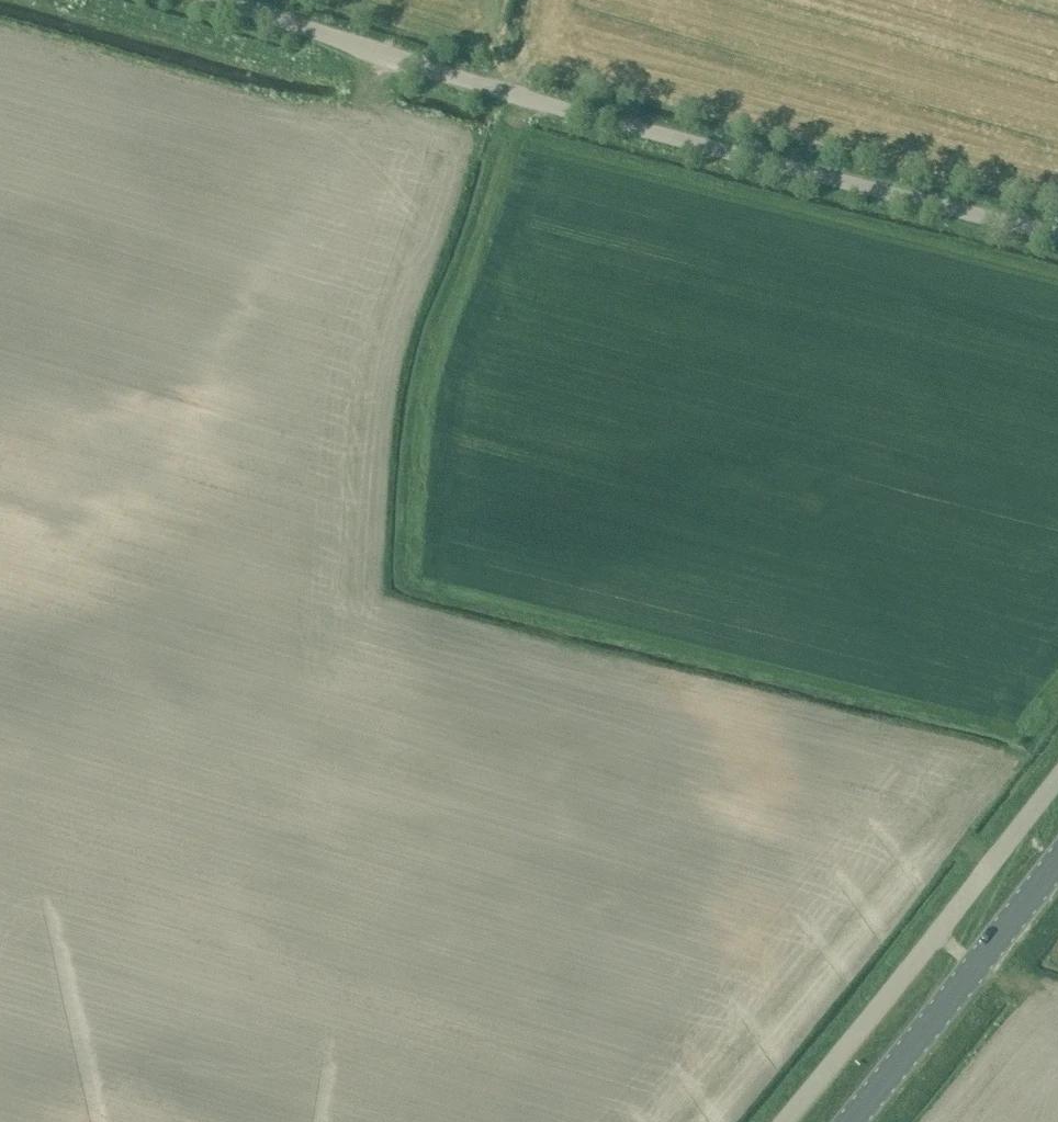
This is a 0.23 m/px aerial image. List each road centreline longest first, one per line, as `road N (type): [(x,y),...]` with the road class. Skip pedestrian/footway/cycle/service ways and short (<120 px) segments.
road 1 (unclassified): [(1057,235),(506,94),(212,0)]
road 2 (unclassified): [(782,1121),(1057,776)]
road 3 (secondary): [(848,1121),(1057,860)]

